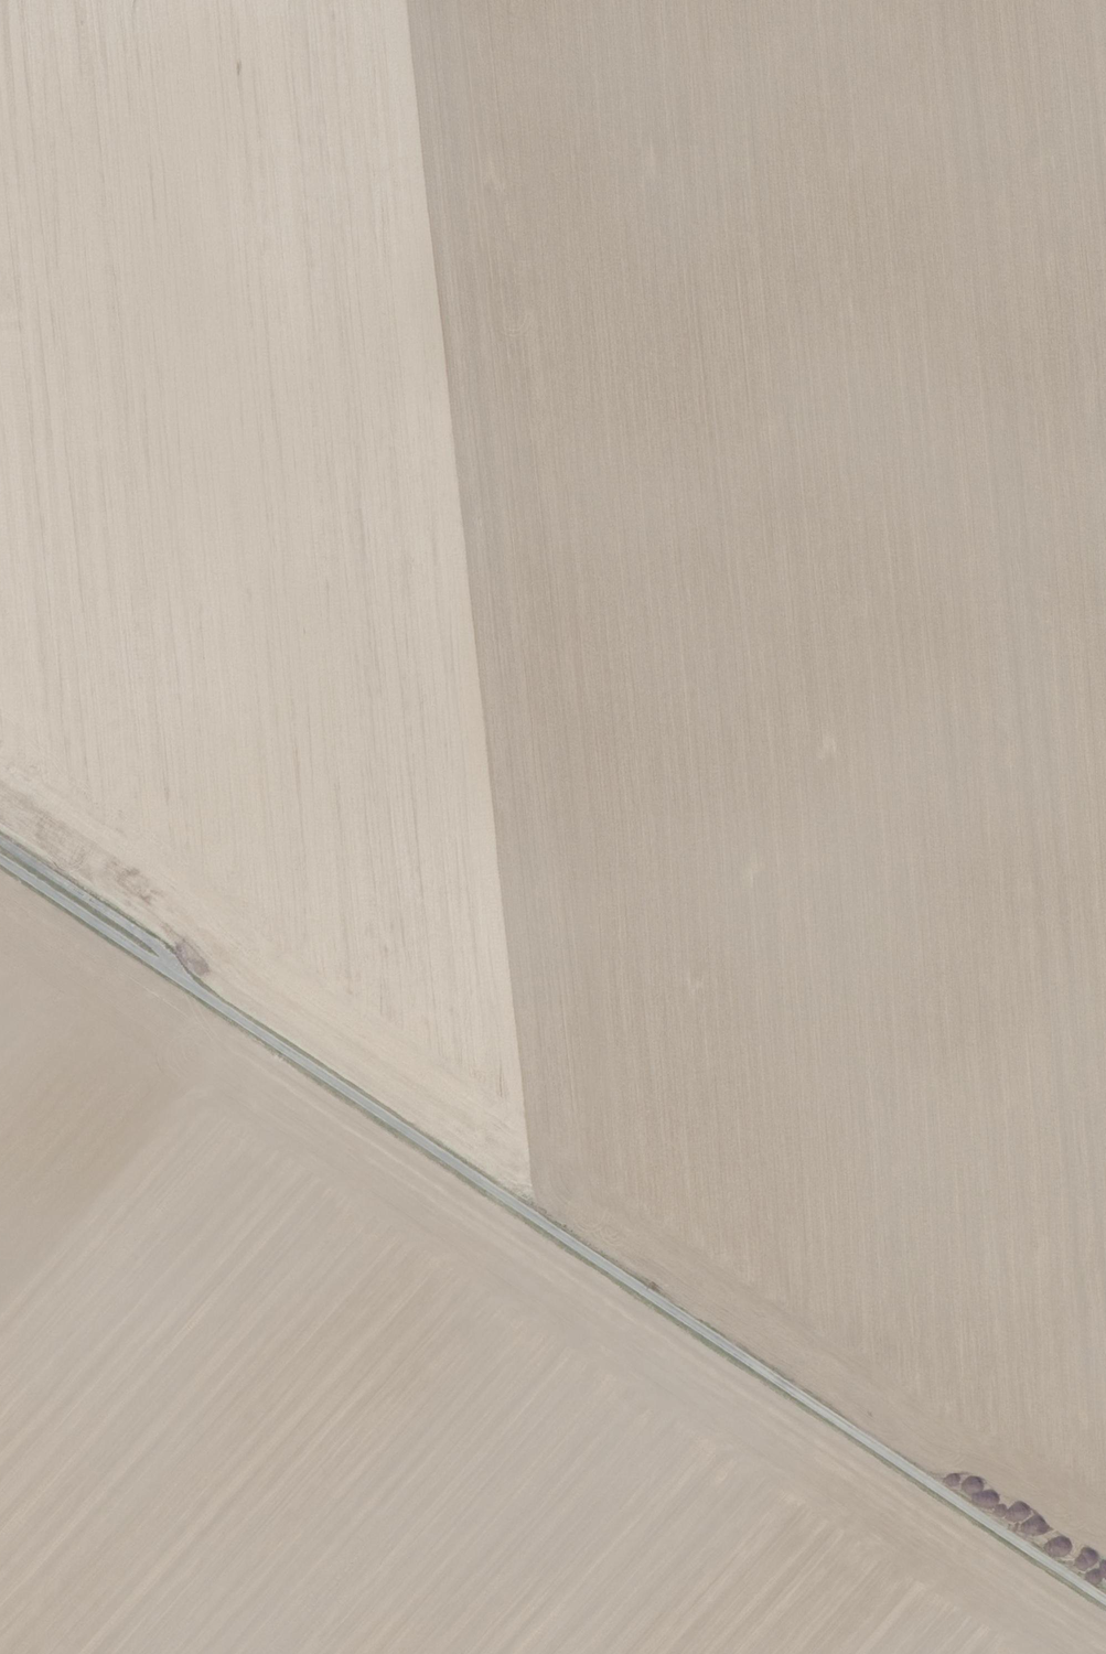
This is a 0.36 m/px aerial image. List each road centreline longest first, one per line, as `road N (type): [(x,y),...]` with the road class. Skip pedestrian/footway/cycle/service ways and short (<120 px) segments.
road 1 (tertiary): [(1105,1603),(0,865)]

